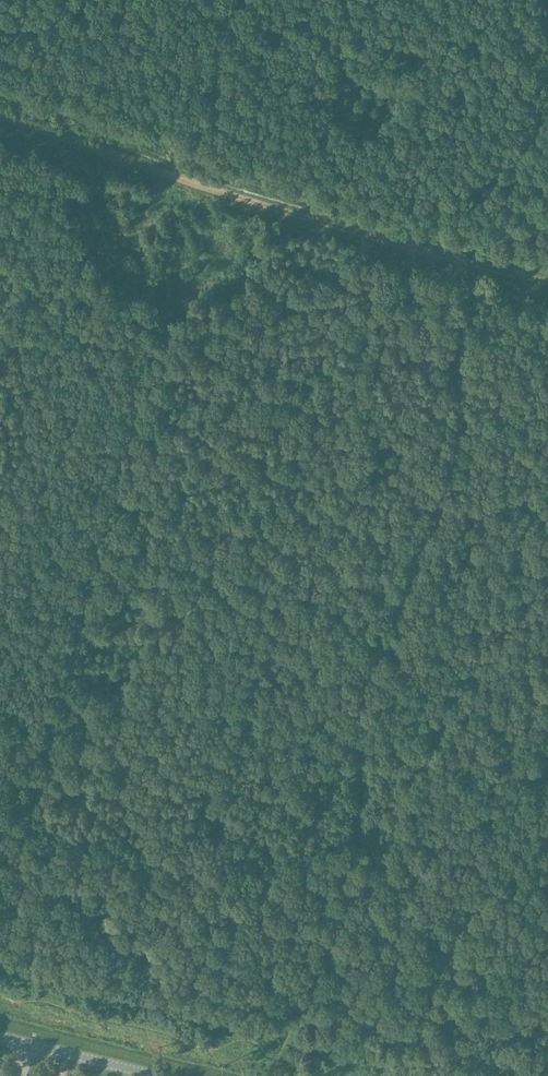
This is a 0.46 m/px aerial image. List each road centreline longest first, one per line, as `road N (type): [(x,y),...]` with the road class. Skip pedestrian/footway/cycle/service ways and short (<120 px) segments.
road 1 (track): [(547,282),(294,214),(0,111)]
road 2 (track): [(373,646),(360,701),(343,903),(280,1052)]
road 3 (track): [(545,94),(472,294),(449,464)]
road 4 (track): [(449,464),(373,646)]
road 5 (tertiary): [(156,1075),(0,1038)]

